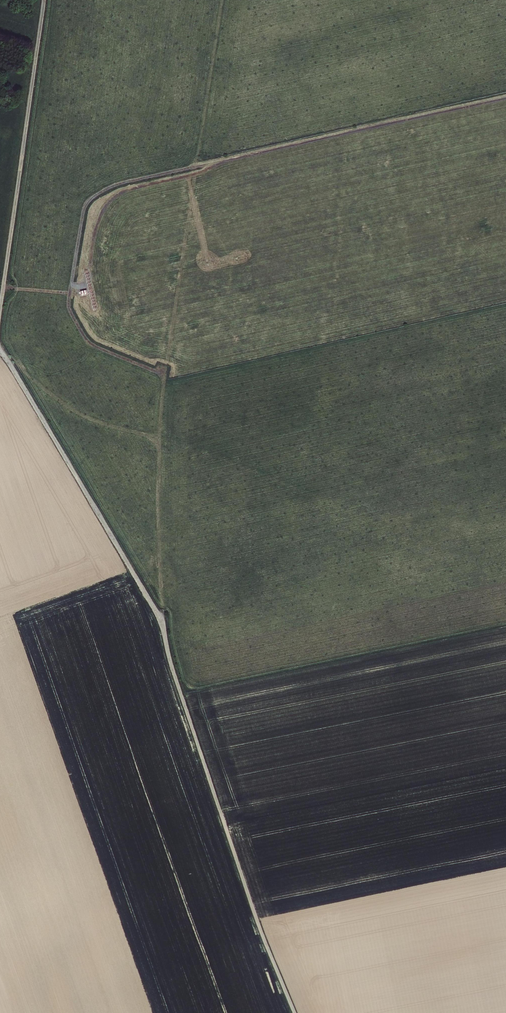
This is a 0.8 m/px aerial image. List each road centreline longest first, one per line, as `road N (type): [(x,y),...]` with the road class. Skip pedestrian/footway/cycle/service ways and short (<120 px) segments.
road 1 (track): [(162,625),(294,1012)]
road 2 (track): [(0,351),(162,625)]
road 3 (track): [(0,314),(44,0)]

